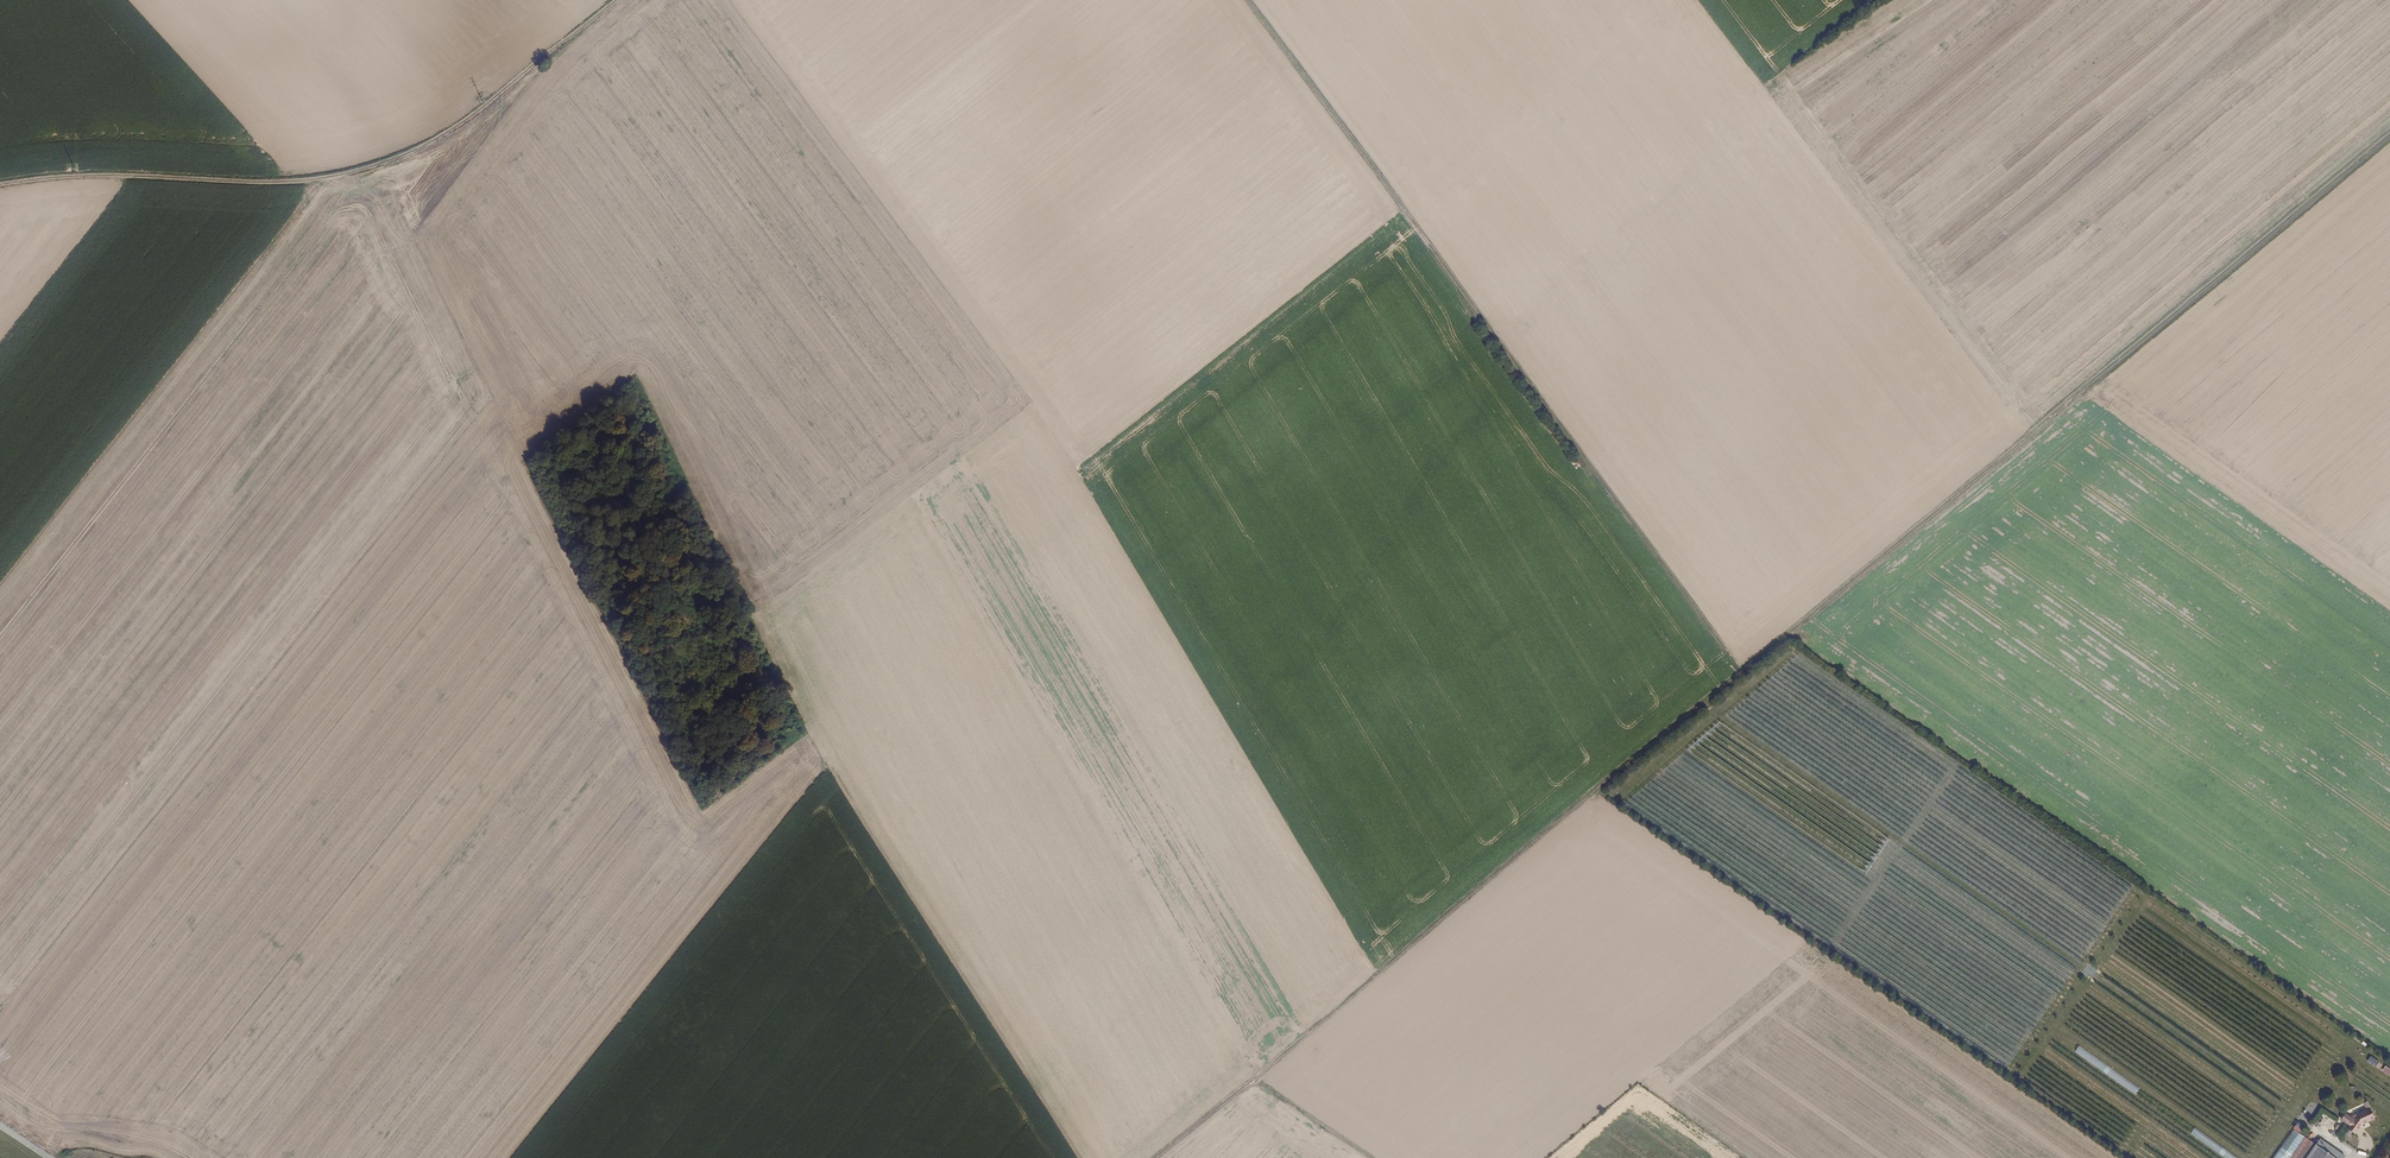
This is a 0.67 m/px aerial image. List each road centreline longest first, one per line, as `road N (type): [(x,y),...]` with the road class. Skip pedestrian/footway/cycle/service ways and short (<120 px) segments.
road 1 (track): [(1743,675),(2389,135)]
road 2 (track): [(1249,0),(1743,675)]
road 3 (track): [(1154,1157),(1743,675)]
road 4 (track): [(615,0),(457,126),(364,168),(309,180),(85,176),(0,184)]
road 5 (track): [(1368,1157),(1253,1079)]

